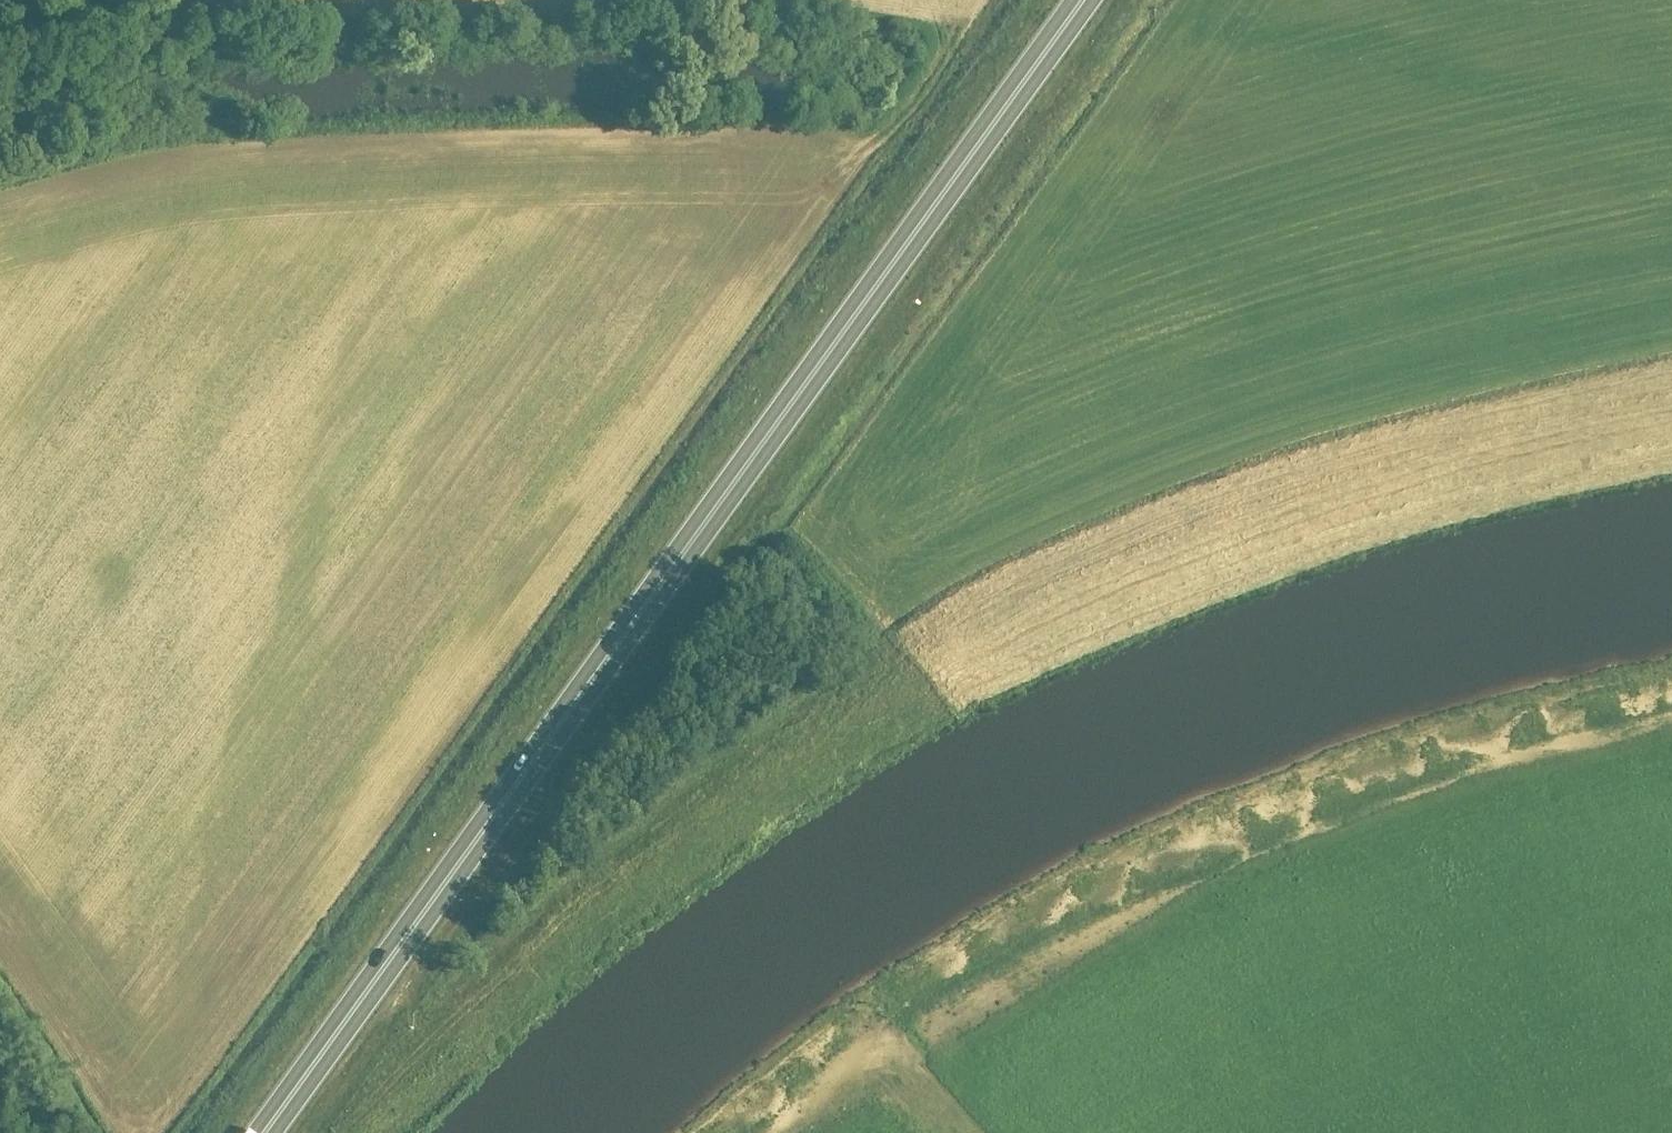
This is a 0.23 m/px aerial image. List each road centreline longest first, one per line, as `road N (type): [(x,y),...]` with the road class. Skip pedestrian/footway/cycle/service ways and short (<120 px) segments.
road 1 (trunk): [(265,1132),(1083,0)]

